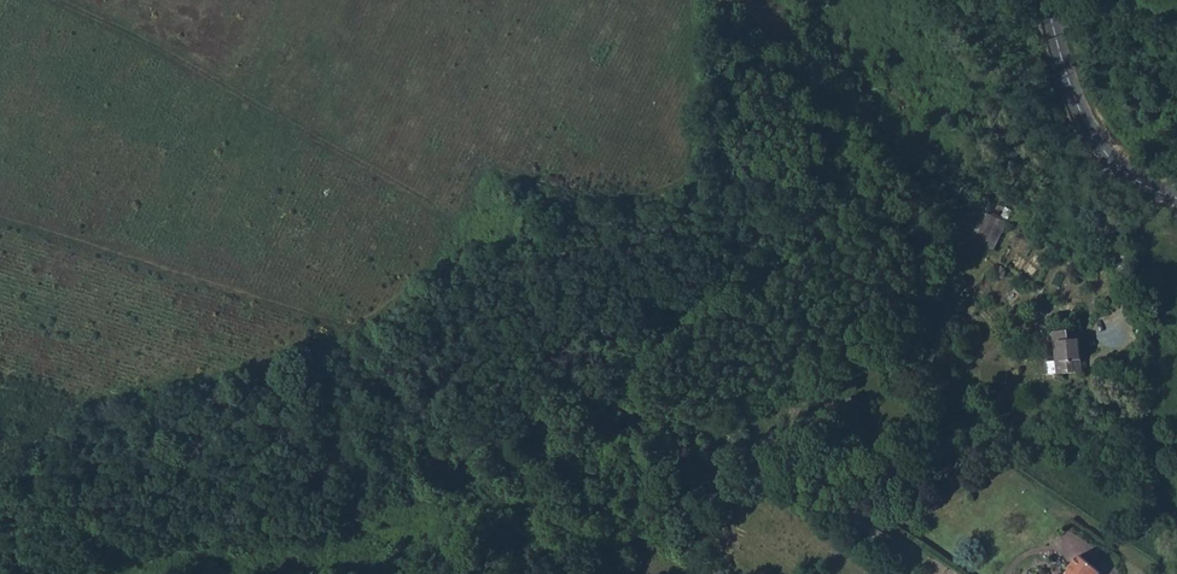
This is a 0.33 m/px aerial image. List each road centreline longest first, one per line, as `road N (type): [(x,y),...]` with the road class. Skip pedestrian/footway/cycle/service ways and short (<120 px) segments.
road 1 (track): [(697,0),(689,185),(636,194),(571,189),(489,168),(470,210),(439,210),(242,92),(51,0)]
road 2 (tertiary): [(1176,195),(1149,187),(1100,144),(1070,88),(1045,0)]

